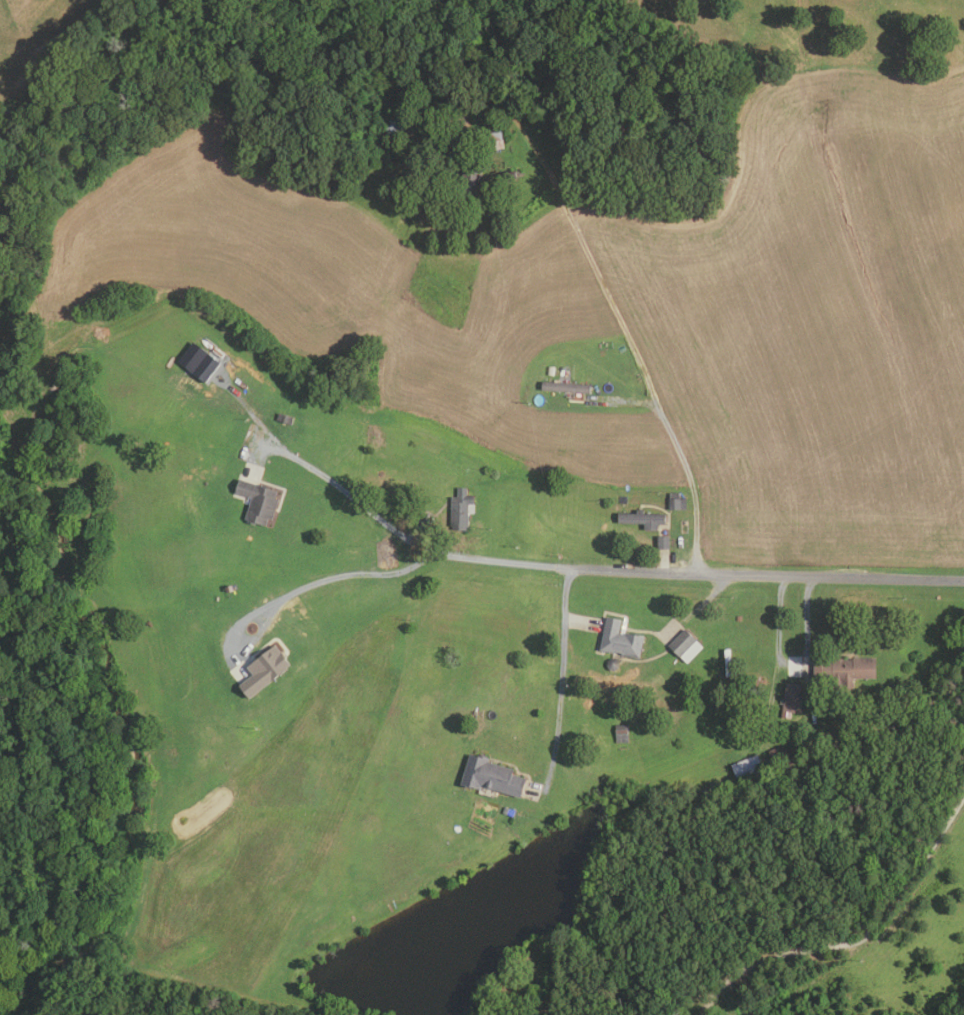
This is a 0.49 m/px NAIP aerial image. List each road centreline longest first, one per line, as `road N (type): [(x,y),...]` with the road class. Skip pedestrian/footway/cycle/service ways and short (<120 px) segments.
road 1 (residential): [(963,580),(670,573),(436,553)]

